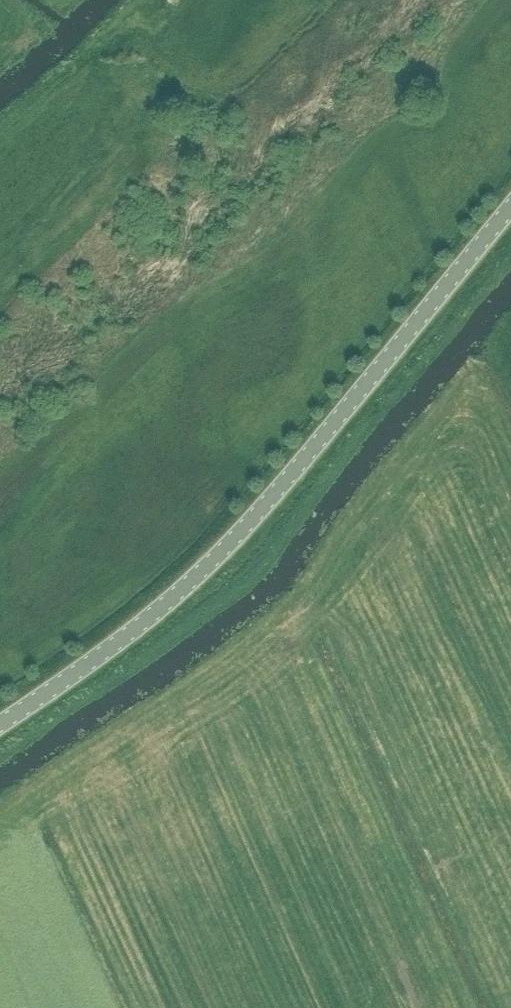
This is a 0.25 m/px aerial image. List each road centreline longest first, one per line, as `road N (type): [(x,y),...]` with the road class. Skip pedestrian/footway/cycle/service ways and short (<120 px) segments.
road 1 (unclassified): [(510,206),(230,541),(125,636),(0,724)]

